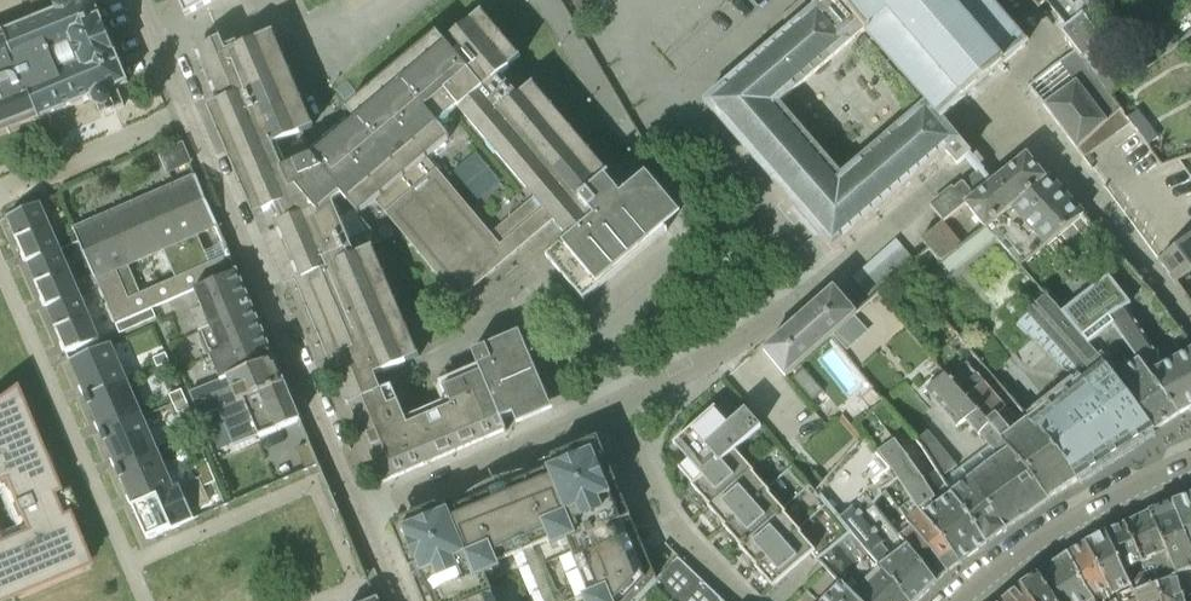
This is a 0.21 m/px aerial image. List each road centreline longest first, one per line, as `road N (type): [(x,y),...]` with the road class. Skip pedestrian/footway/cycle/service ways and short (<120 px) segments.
road 1 (residential): [(151,0),(360,510)]
road 2 (residential): [(616,406),(360,510)]
road 3 (tertiary): [(1190,461),(1067,522),(958,600)]
road 4 (residential): [(1190,333),(1026,117)]
road 5 (residential): [(830,273),(718,354),(616,406)]
road 6 (residential): [(1026,117),(830,273)]
road 7 (residential): [(748,600),(663,511),(616,406)]
road 8 (residential): [(830,273),(707,140)]
road 9 (residential): [(644,0),(621,23),(707,140)]
road 10 (residential): [(1026,117),(1007,90),(1059,49),(1019,0)]

